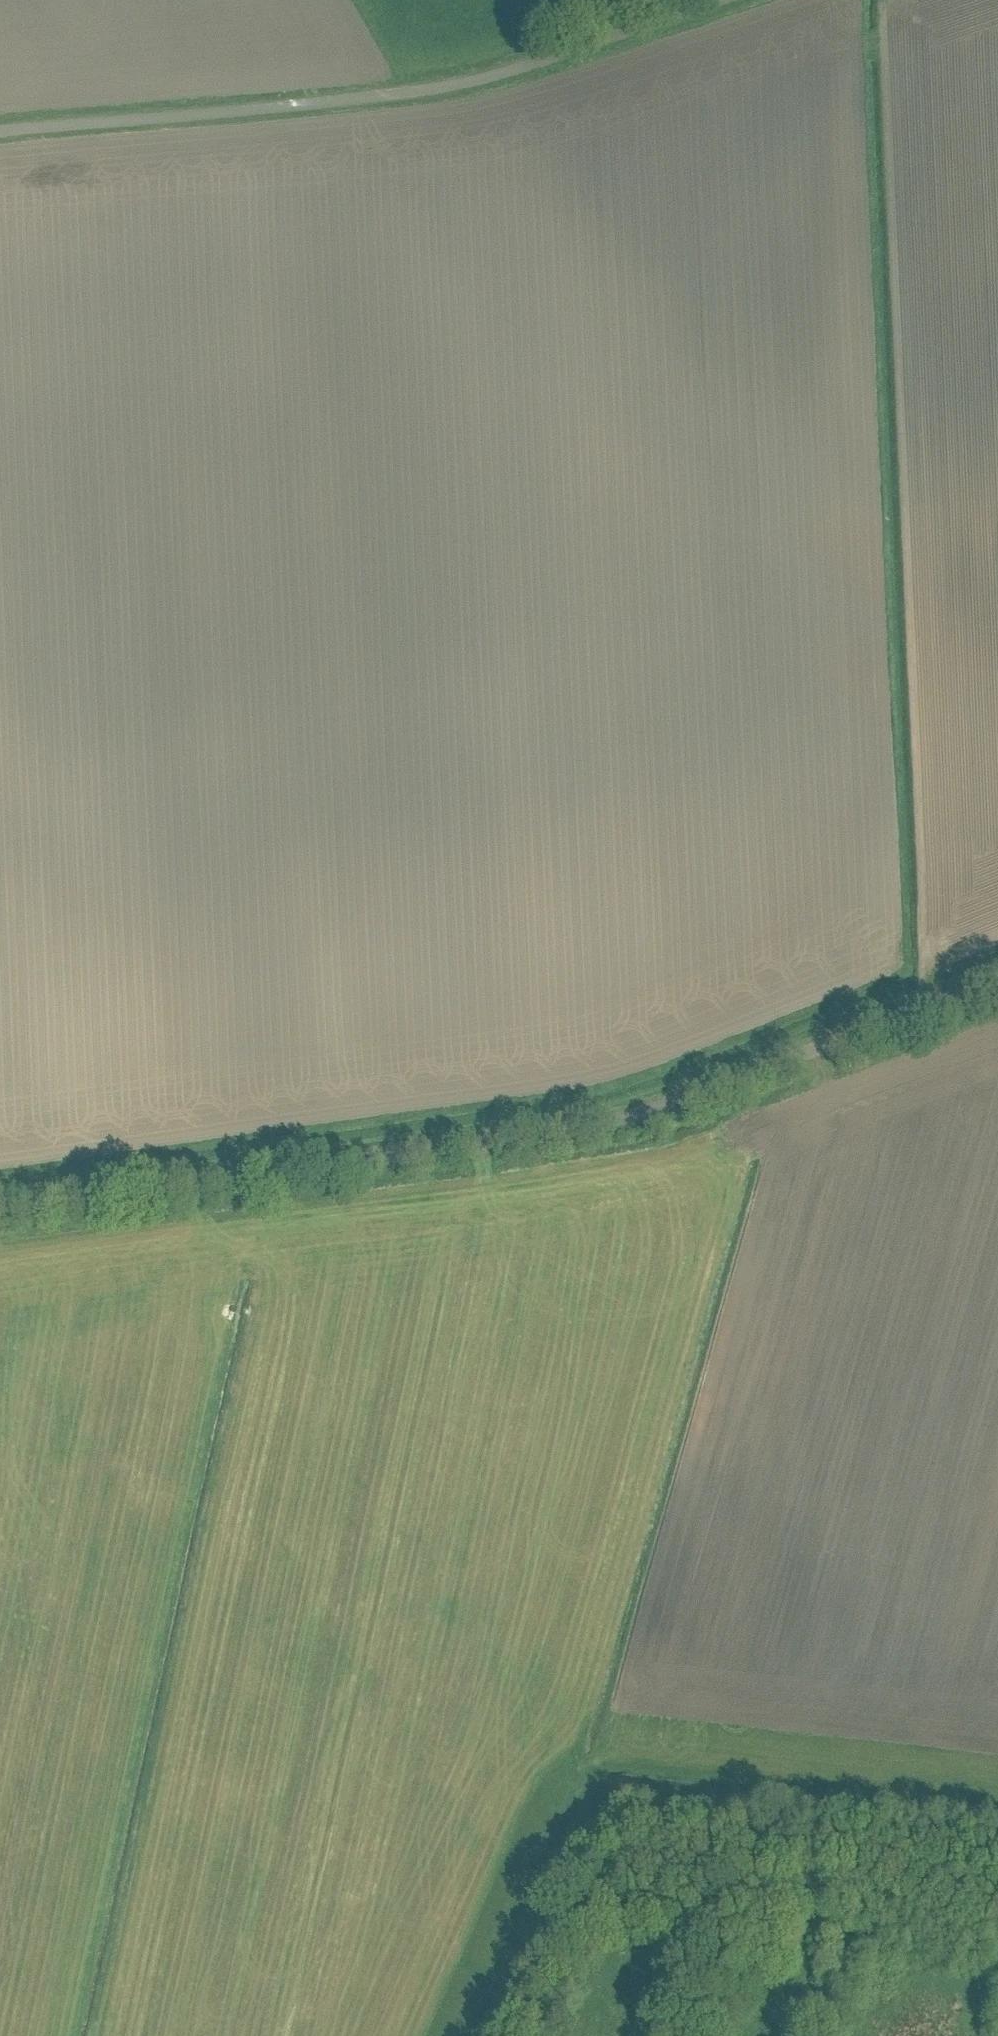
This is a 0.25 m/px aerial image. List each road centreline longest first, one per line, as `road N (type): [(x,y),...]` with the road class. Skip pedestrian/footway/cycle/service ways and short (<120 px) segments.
road 1 (unclassified): [(0,1212),(581,1126),(652,1109),(997,980)]
road 2 (unclassified): [(0,132),(469,82),(720,0)]
road 3 (track): [(997,1943),(857,1902),(783,1905),(724,1931),(668,1969),(542,1977),(517,2035)]

